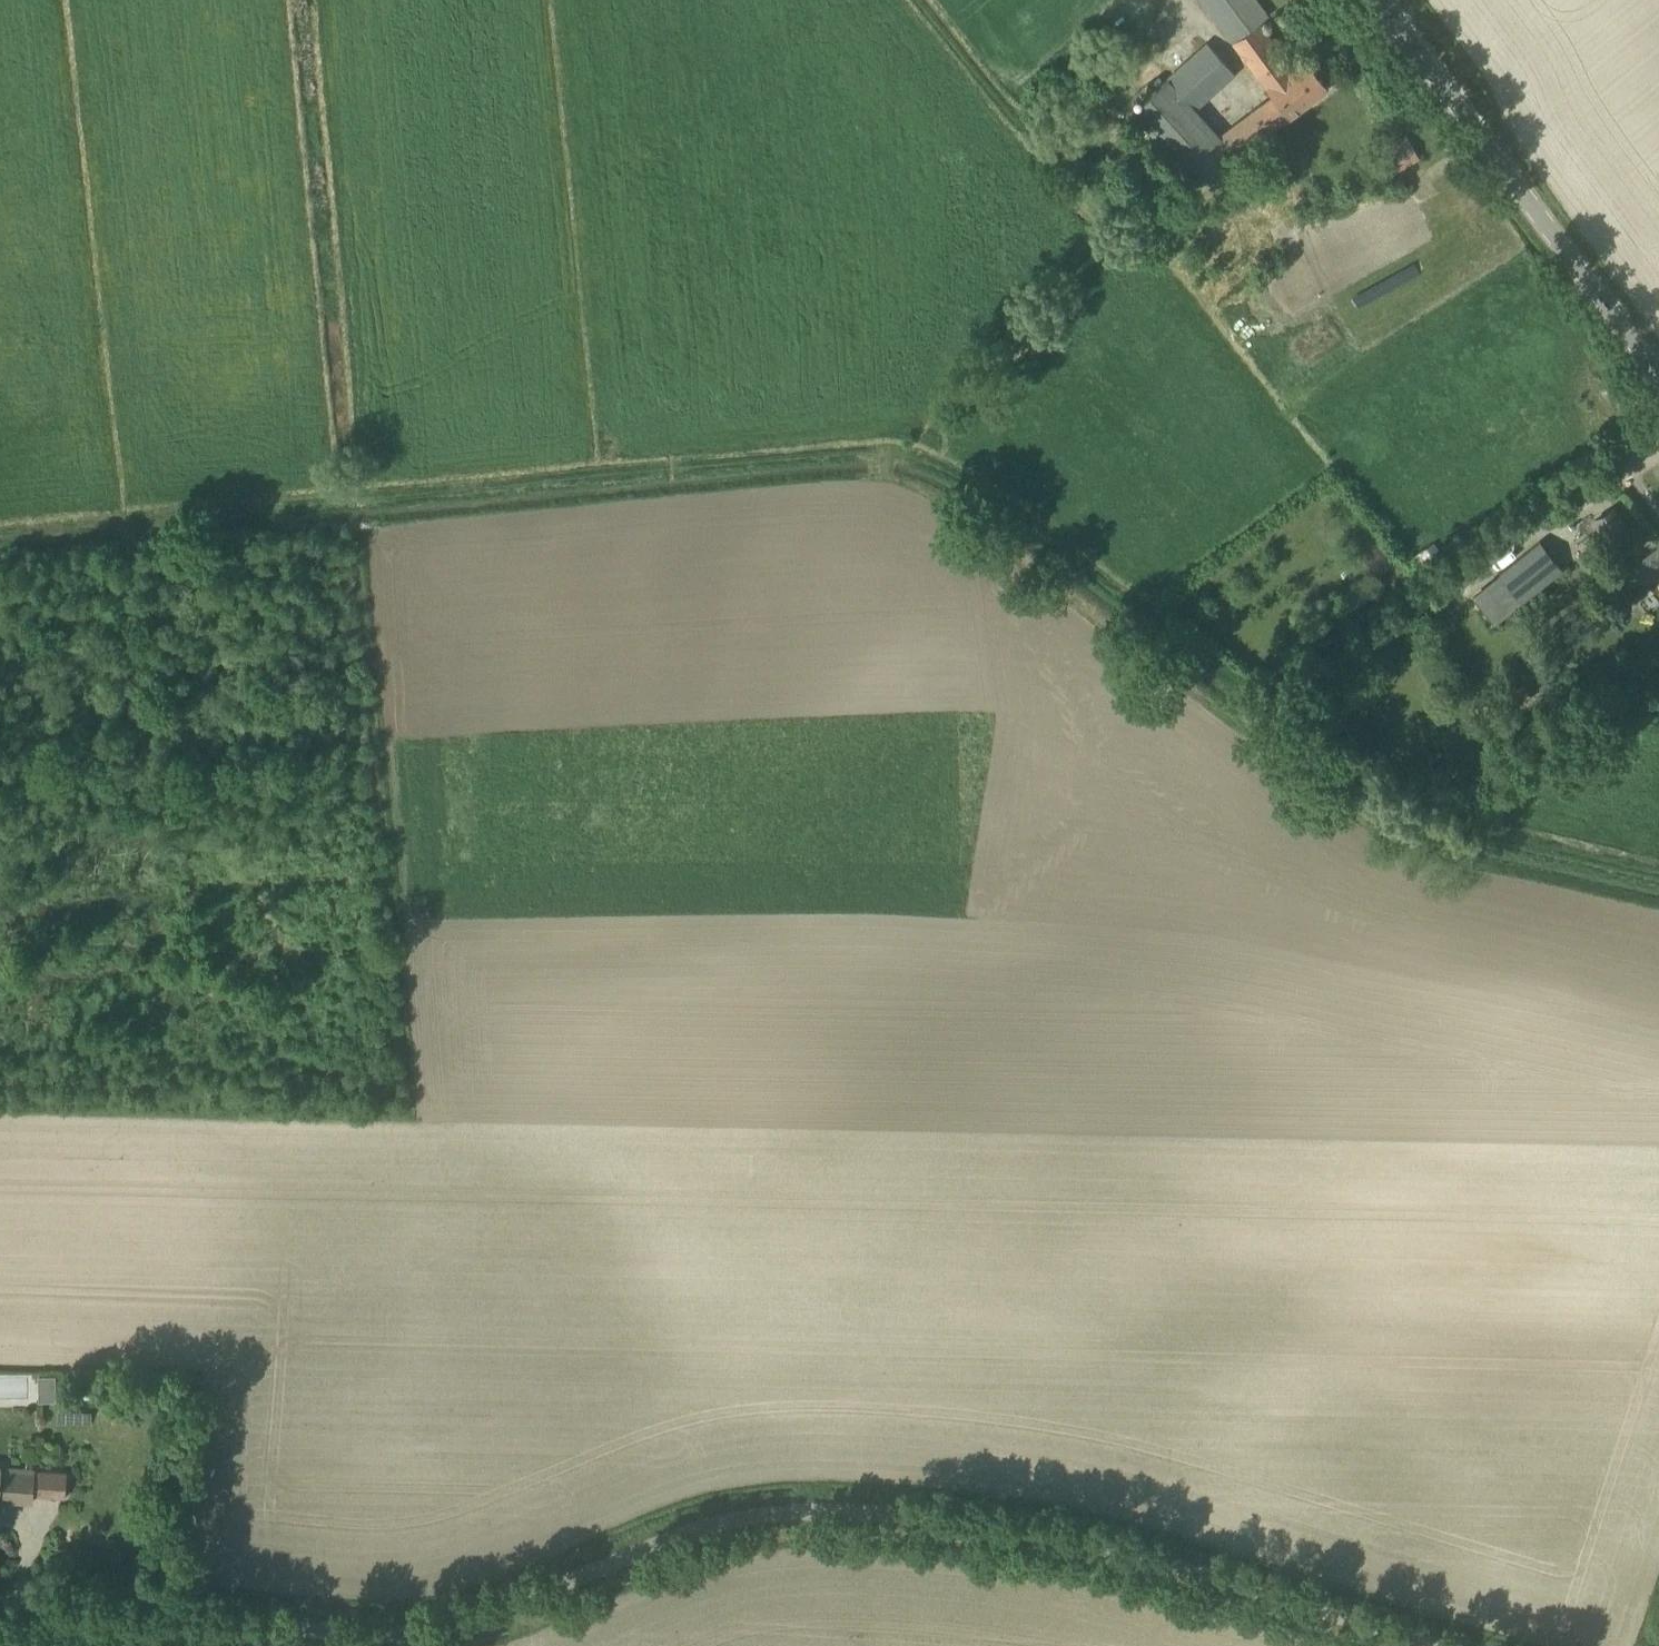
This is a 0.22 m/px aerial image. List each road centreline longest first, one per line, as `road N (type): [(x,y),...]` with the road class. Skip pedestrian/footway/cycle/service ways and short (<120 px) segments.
road 1 (track): [(0,539),(865,454),(919,456),(1439,827),(1658,880)]
road 2 (unclassified): [(0,1602),(401,1635),(486,1613),(730,1520),(909,1512),(1155,1566),(1432,1645)]
road 3 (unclassified): [(1658,375),(1380,0)]

